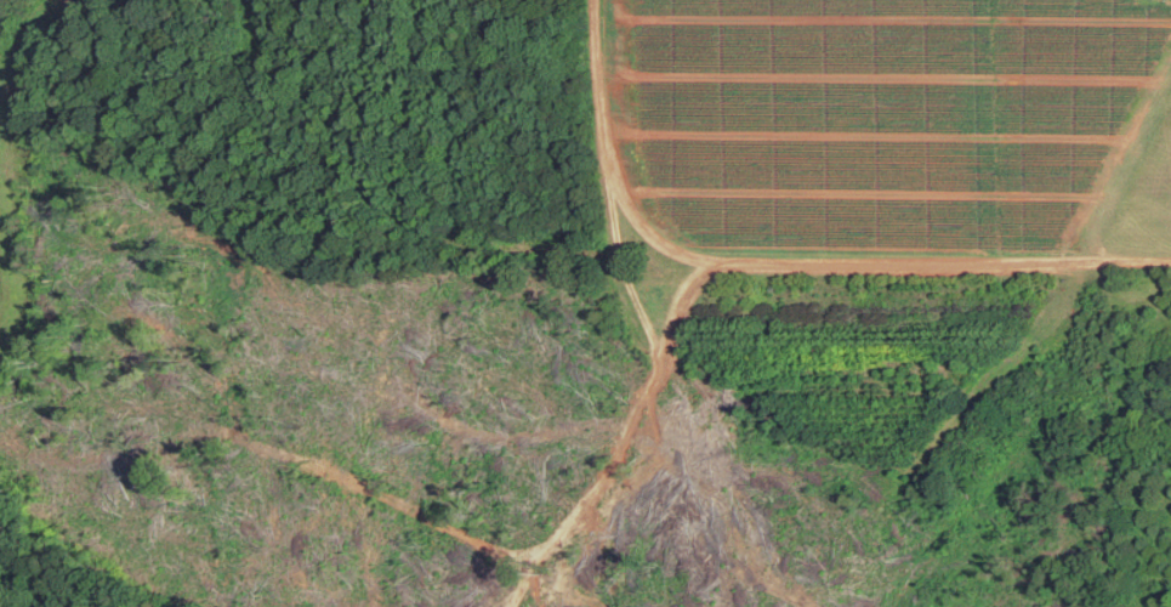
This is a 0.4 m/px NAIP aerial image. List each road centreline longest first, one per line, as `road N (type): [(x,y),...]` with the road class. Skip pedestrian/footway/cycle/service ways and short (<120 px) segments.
road 1 (track): [(514,606),(619,456),(649,403),(686,299),(710,267),(1170,261)]
road 2 (track): [(710,267),(665,248),(620,188),(599,98),(595,0)]
road 3 (track): [(661,374),(659,348),(621,259),(610,161)]
road 4 (track): [(0,546),(136,606)]

